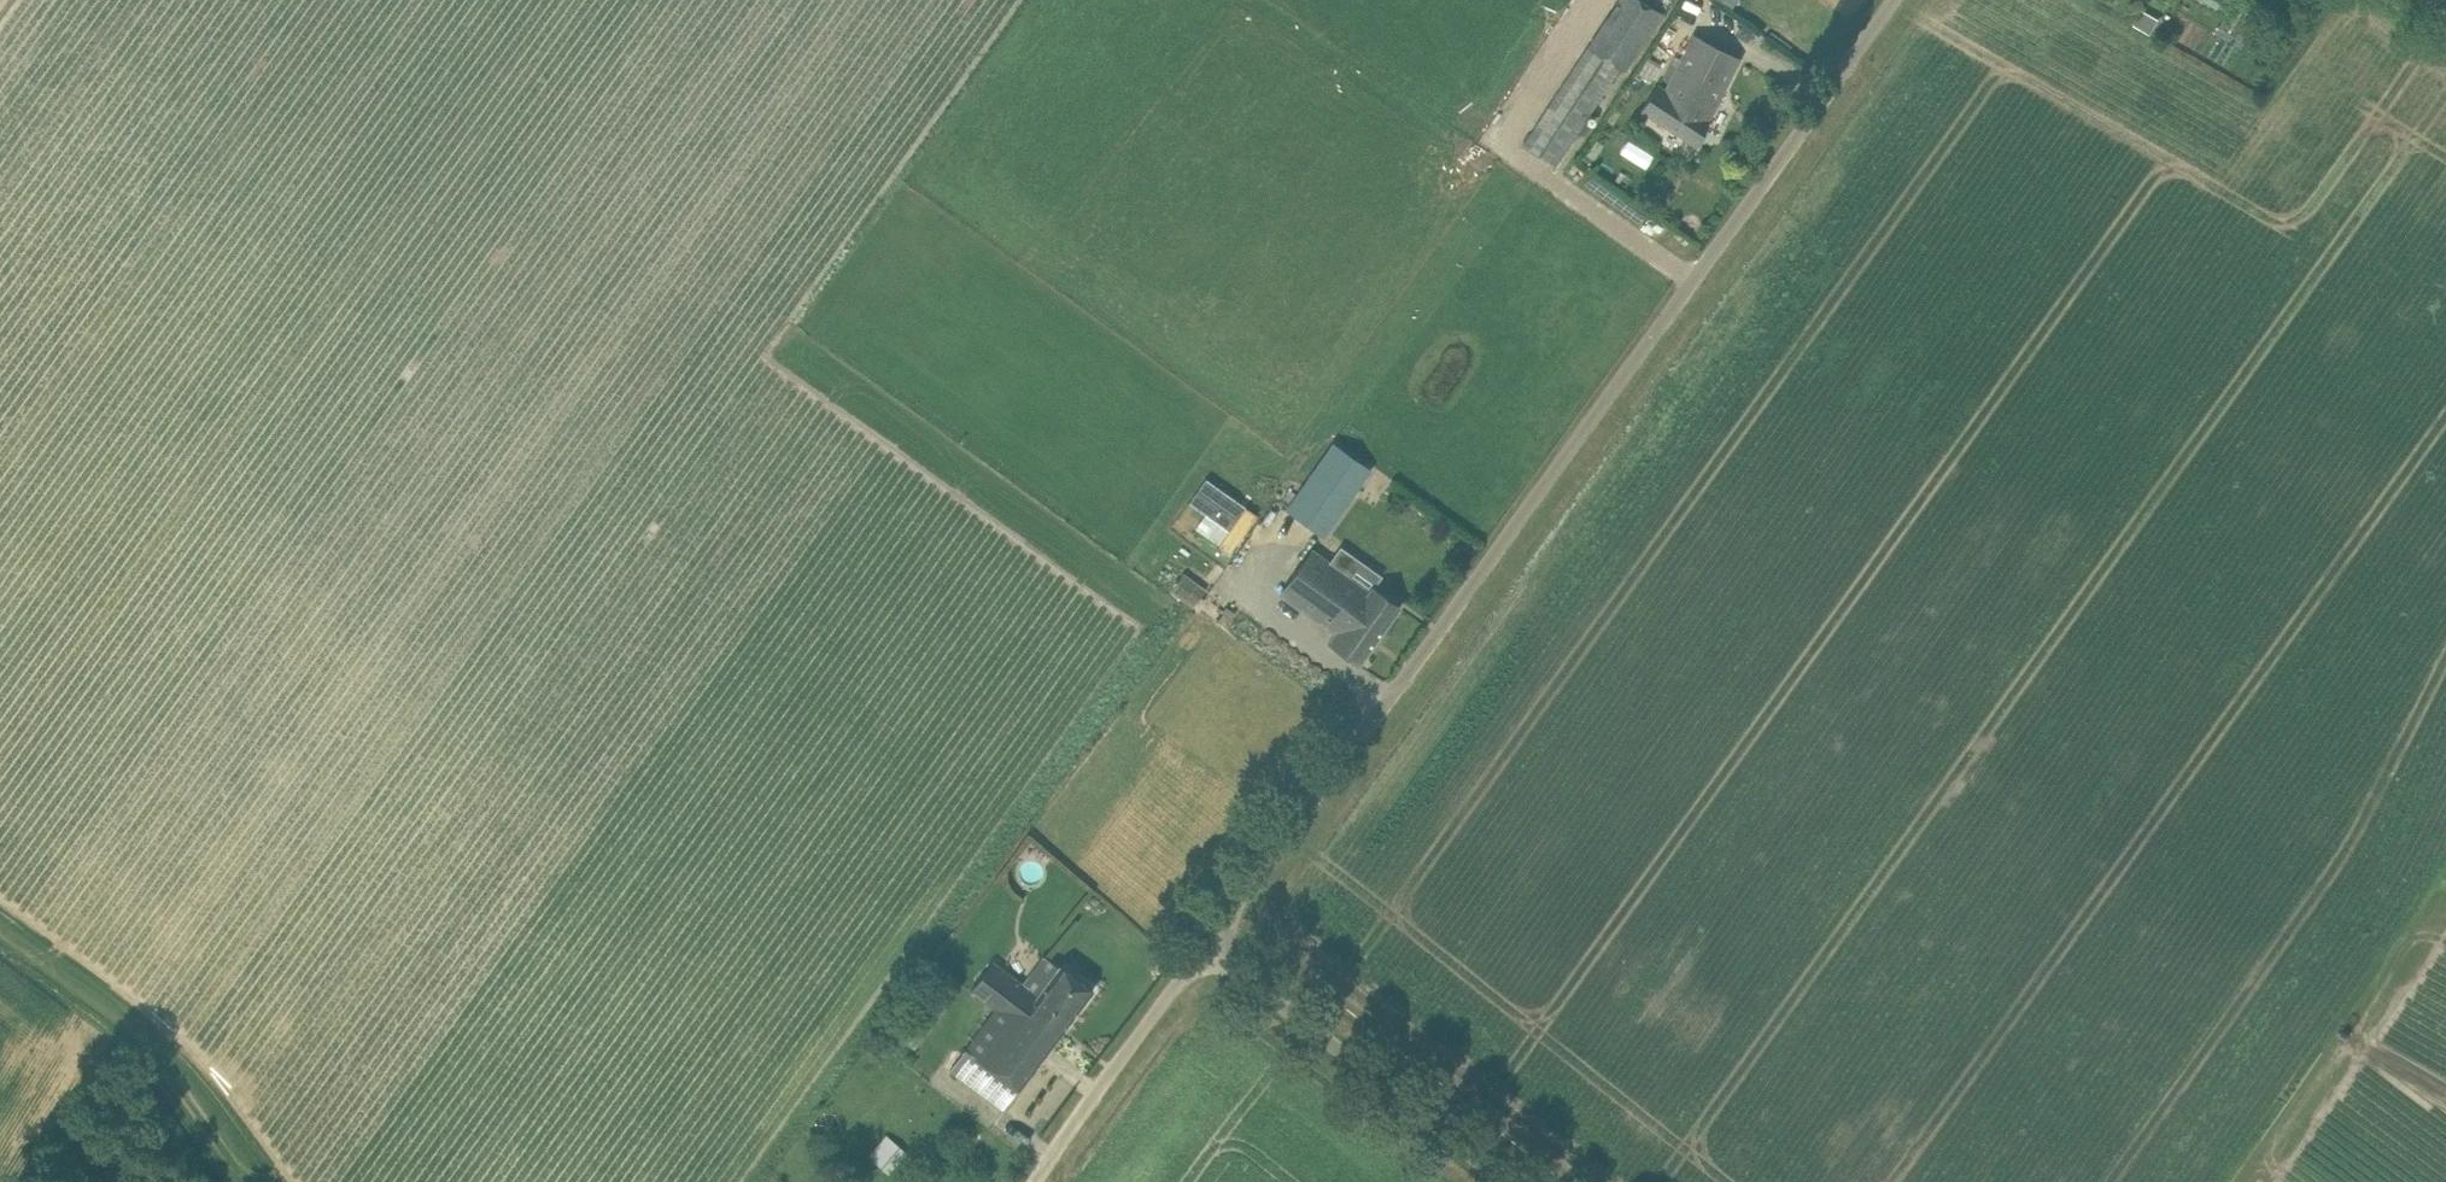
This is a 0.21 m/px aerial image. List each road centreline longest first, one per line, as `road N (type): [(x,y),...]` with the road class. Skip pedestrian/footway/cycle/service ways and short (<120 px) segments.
road 1 (unclassified): [(1204,945),(1889,0)]
road 2 (unclassified): [(1509,1181),(1204,945)]
road 3 (unclassified): [(1032,1181),(1204,945)]

